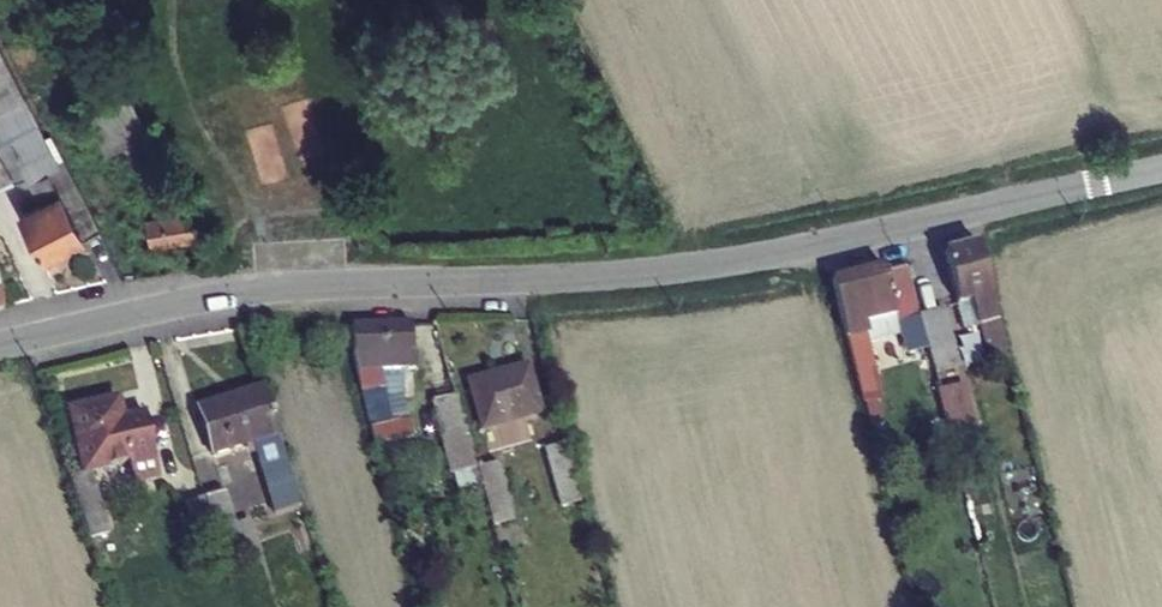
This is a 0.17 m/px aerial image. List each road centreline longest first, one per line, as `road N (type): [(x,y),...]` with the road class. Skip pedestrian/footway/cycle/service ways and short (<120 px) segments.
road 1 (tertiary): [(0,344),(237,293),(731,261),(1161,168)]

